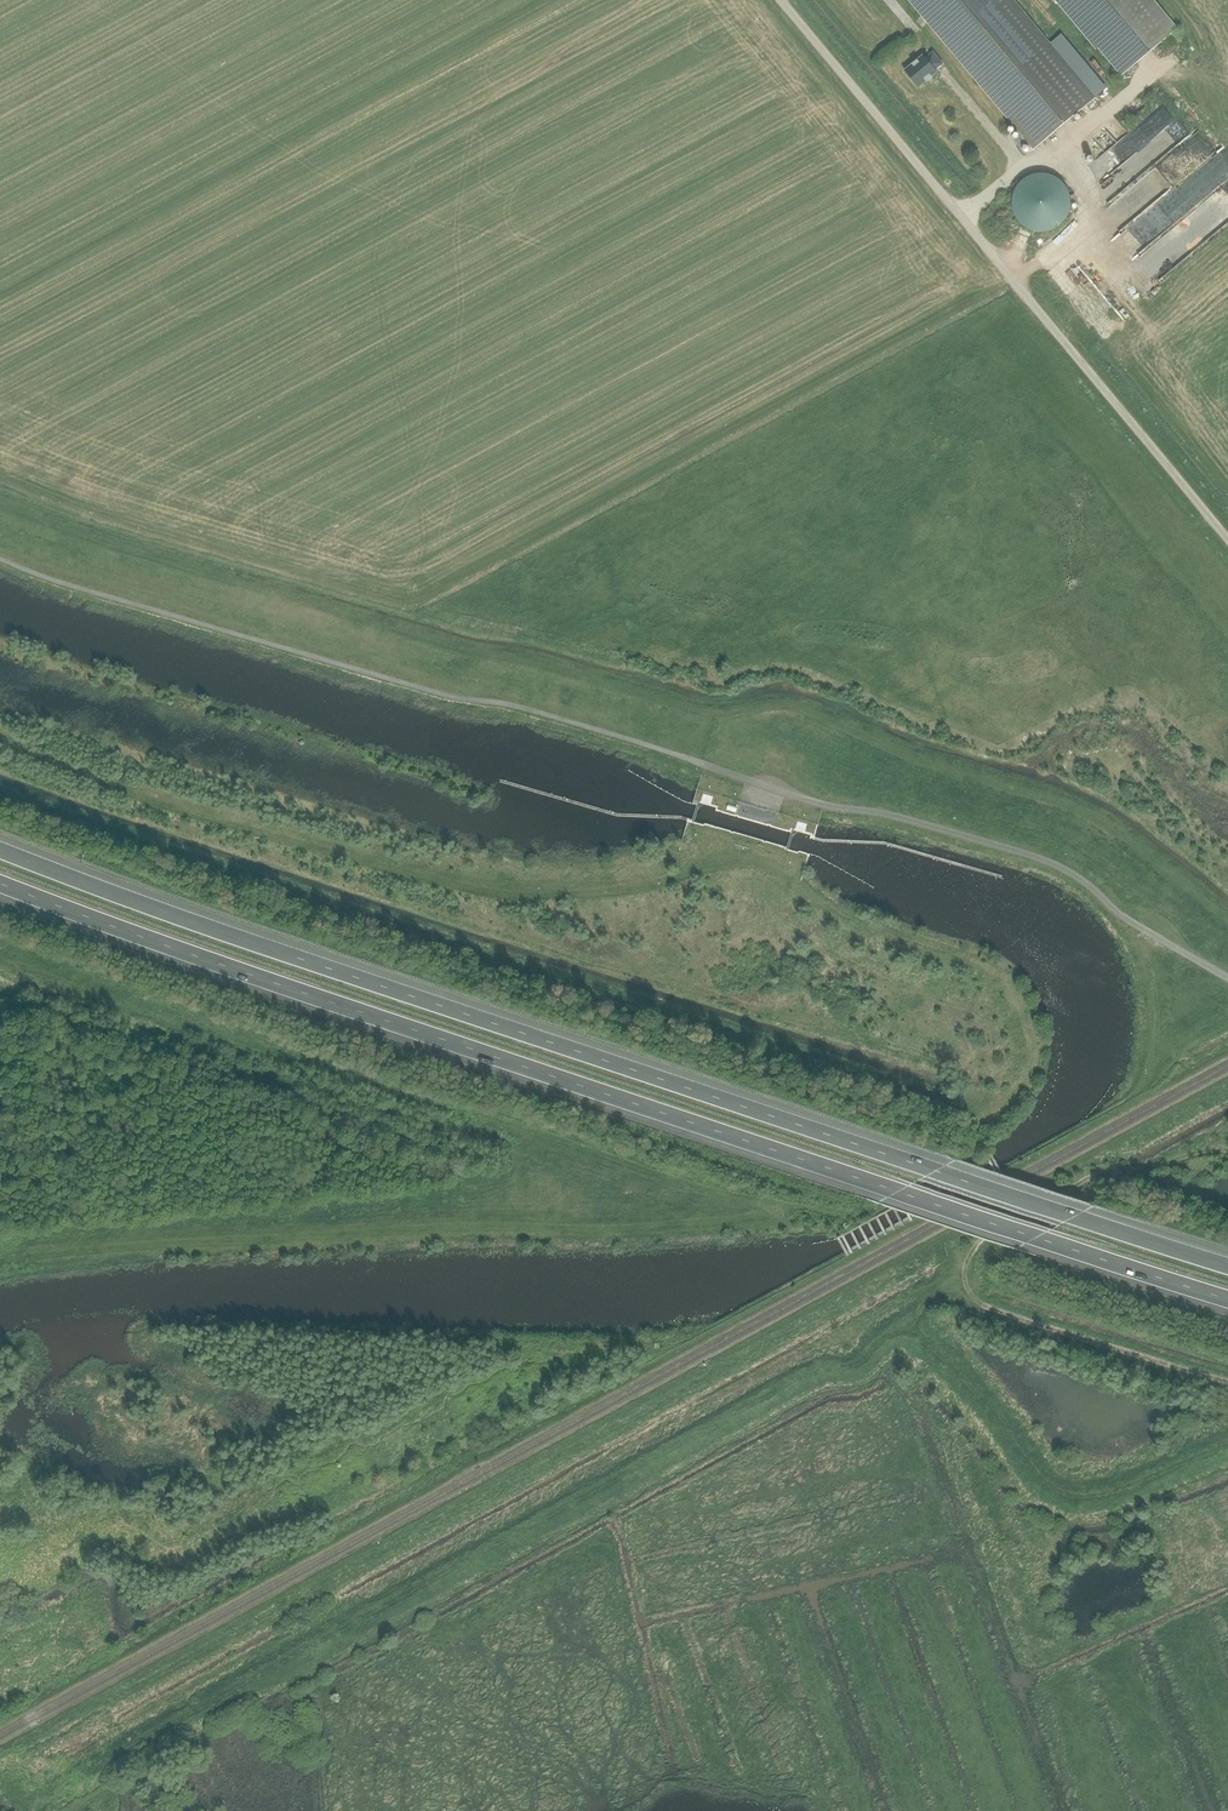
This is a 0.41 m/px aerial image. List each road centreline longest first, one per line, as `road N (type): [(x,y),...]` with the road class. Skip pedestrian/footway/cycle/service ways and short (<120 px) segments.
road 1 (motorway): [(1227,1263),(170,917),(0,851)]
road 2 (motorway): [(0,886),(280,989),(1227,1297)]
road 3 (unclassified): [(1227,539),(780,0)]
road 4 (track): [(1227,1384),(991,1310),(972,1299),(962,1276),(981,1239),(1086,1180),(1227,1150)]
road 5 (unclassified): [(1227,978),(1044,861),(885,813),(823,805),(701,764)]

